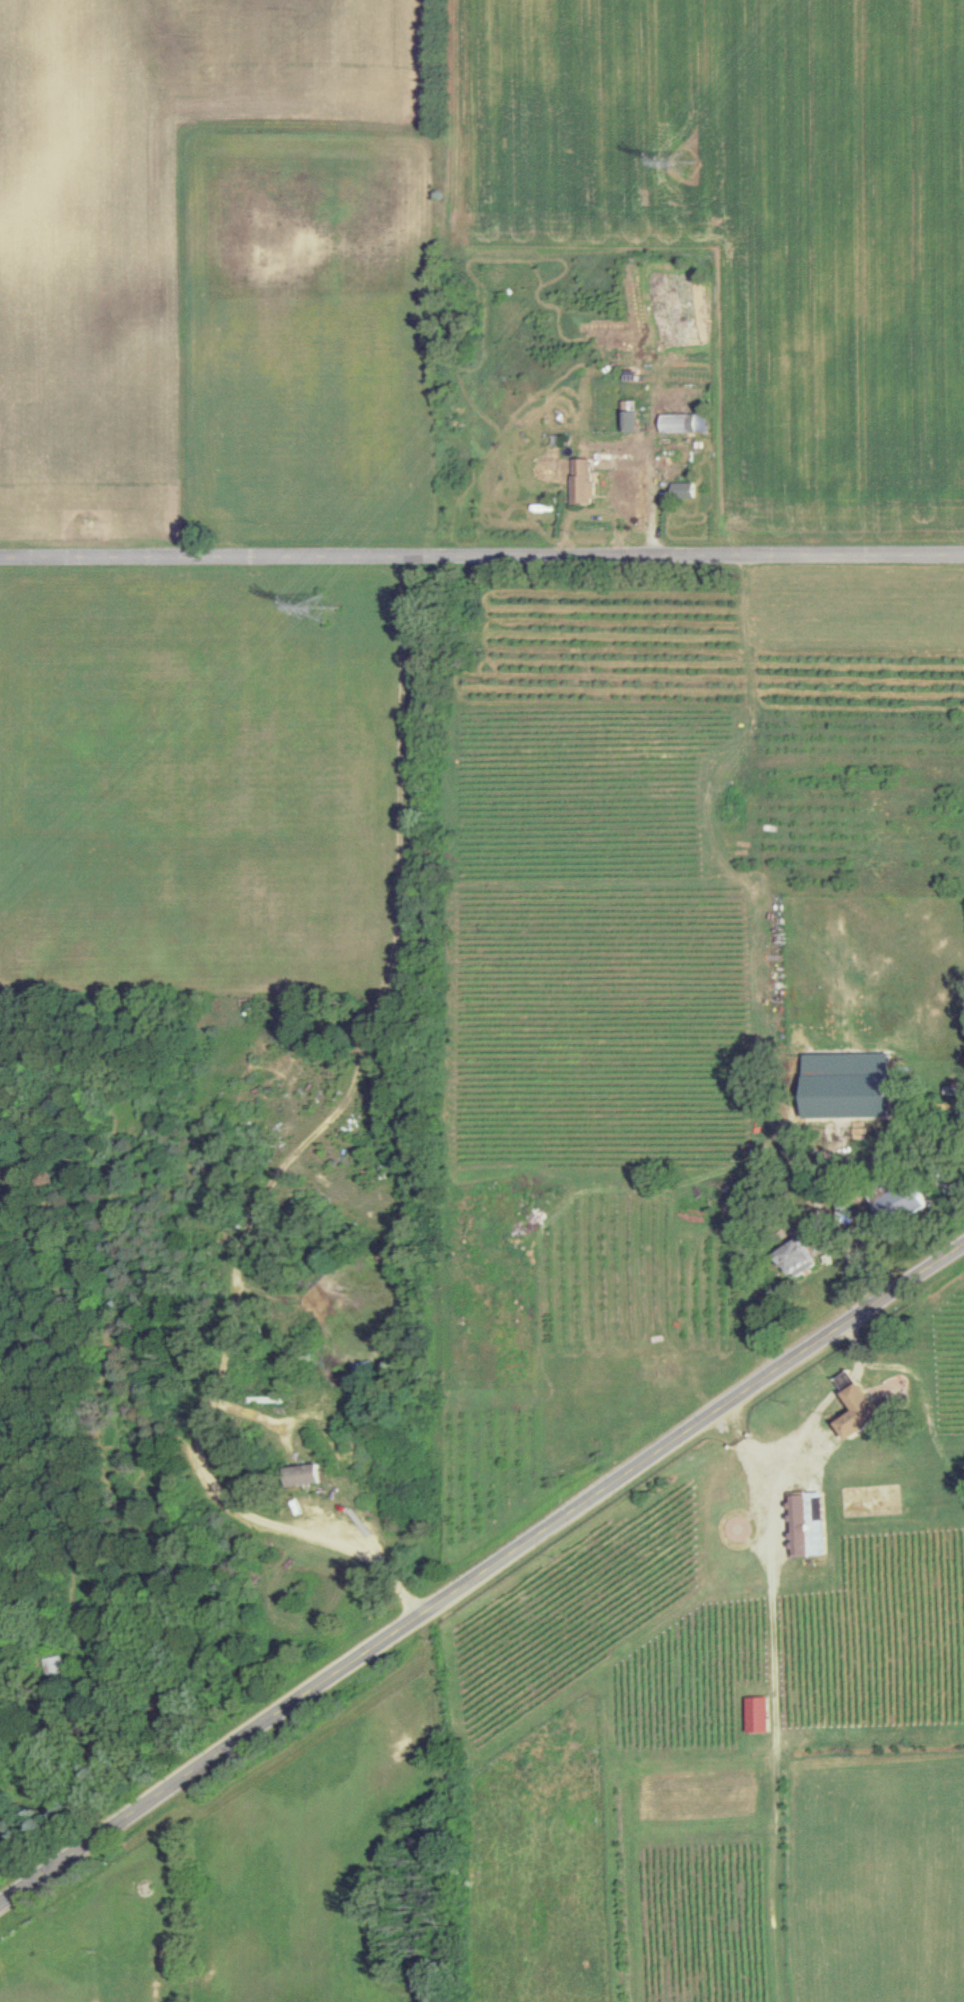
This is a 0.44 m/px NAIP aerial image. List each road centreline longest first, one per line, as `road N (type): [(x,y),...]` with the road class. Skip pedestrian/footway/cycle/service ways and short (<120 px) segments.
road 1 (tertiary): [(0,1911),(963,1246)]
road 2 (residential): [(0,563),(963,559)]

